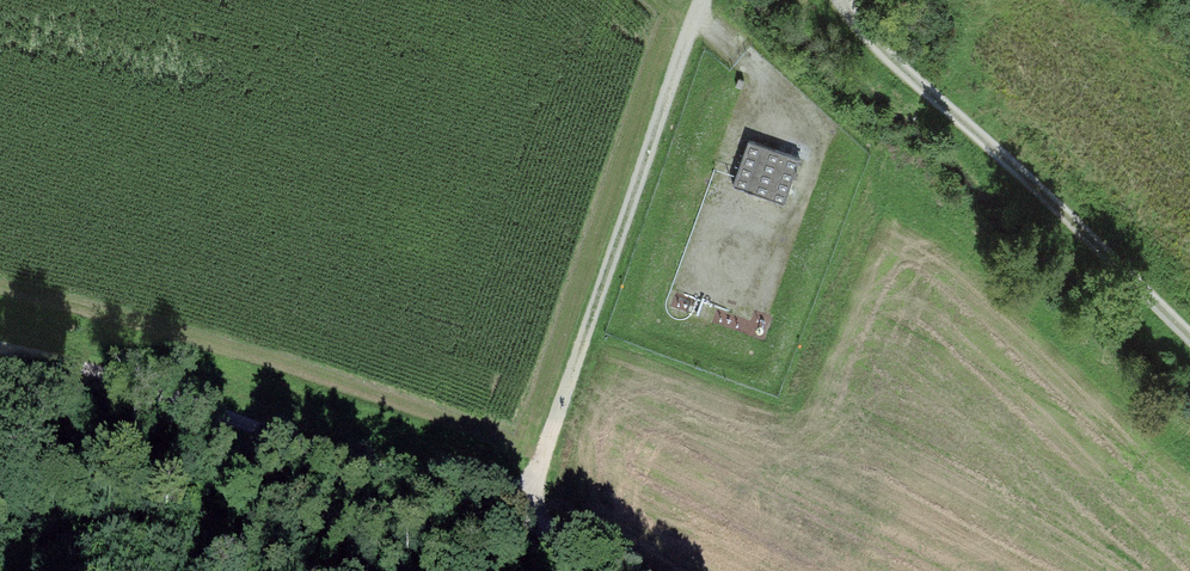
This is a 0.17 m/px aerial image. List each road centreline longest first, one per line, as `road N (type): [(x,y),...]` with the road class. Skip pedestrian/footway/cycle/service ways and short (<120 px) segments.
road 1 (track): [(628,570),(537,522),(702,0)]
road 2 (track): [(544,570),(537,522),(421,495),(143,385),(0,351)]
road 3 (track): [(848,0),(881,49),(1076,209),(1189,331)]

